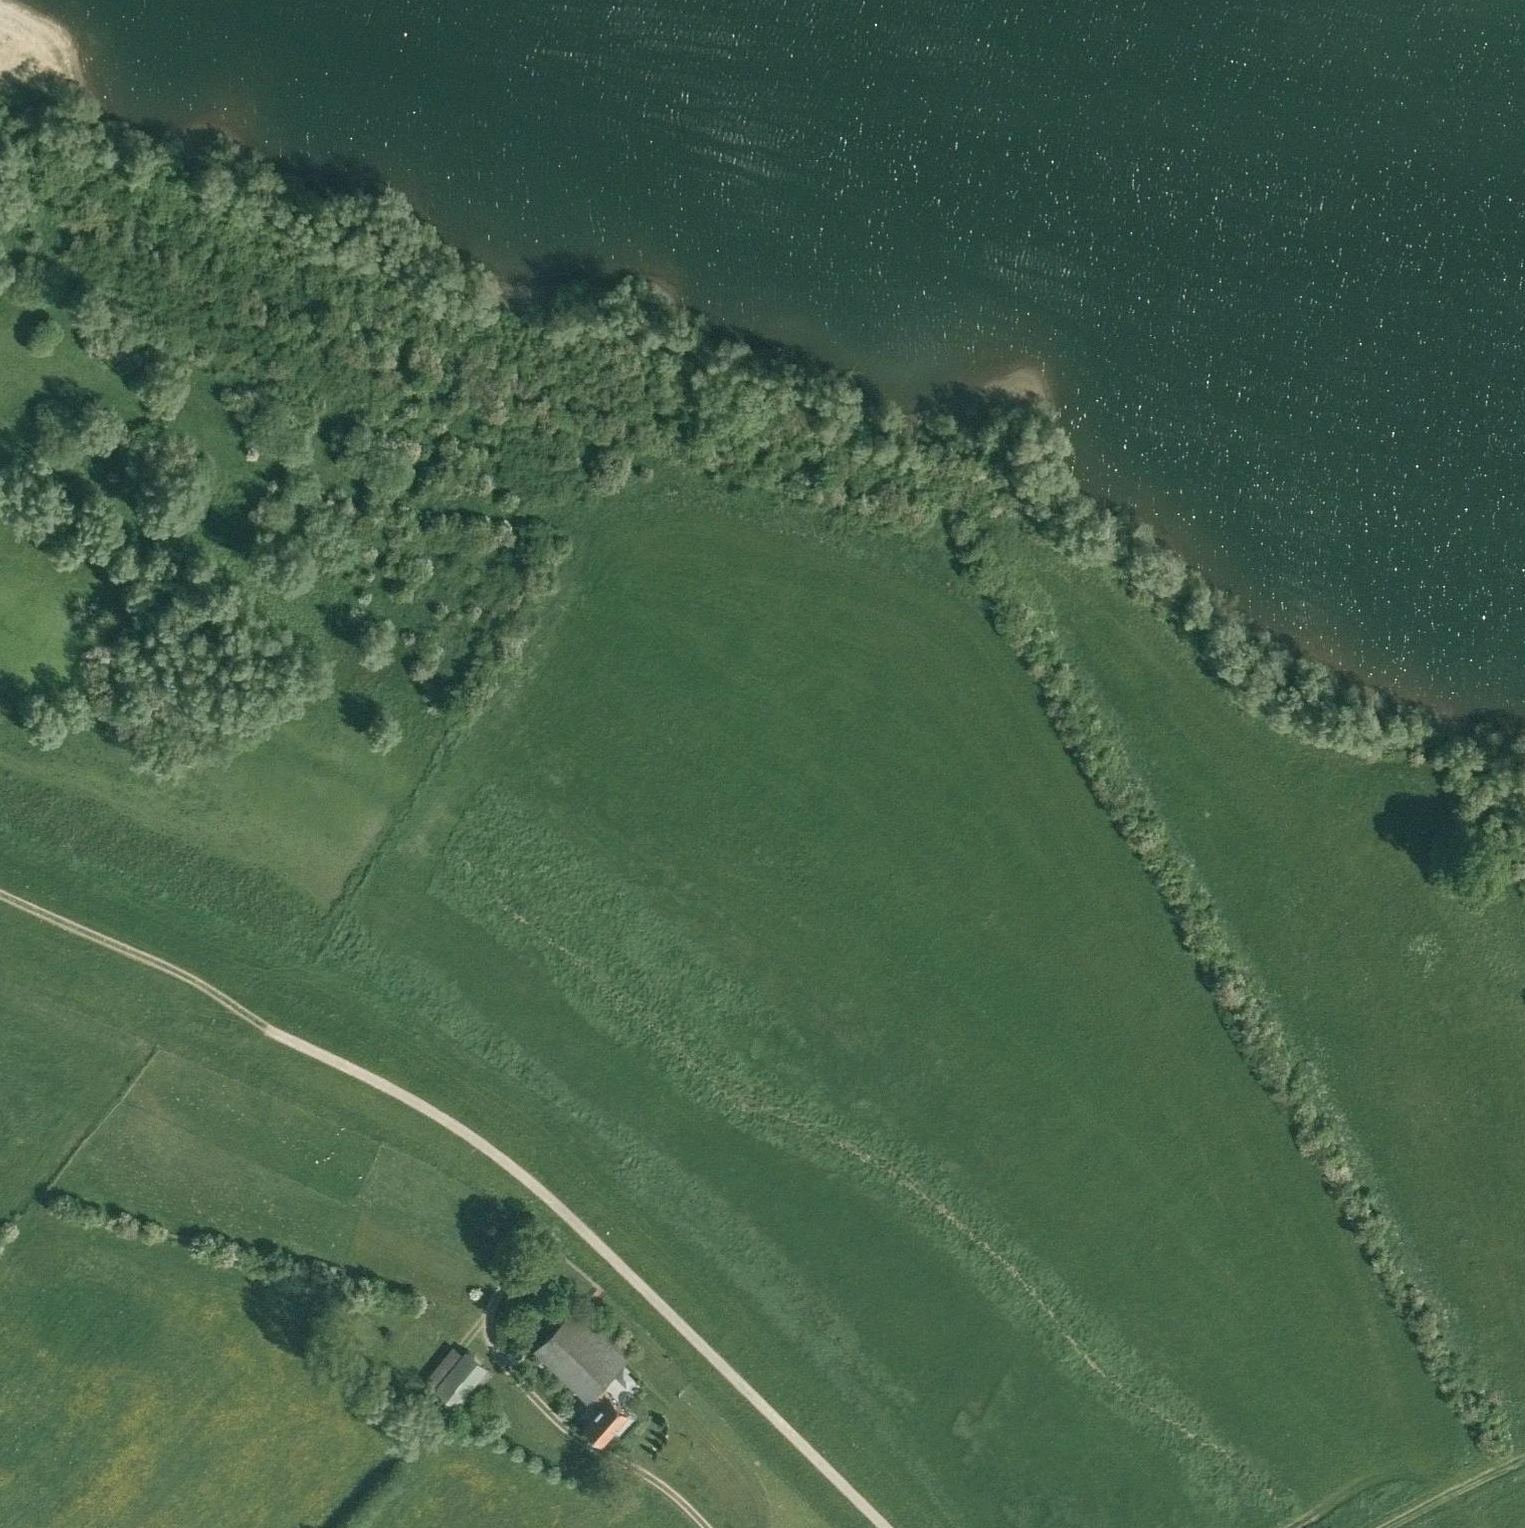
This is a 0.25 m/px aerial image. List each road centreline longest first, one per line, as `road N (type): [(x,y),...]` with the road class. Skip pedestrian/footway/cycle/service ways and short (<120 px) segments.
road 1 (track): [(0,895),(186,975),(268,1030),(379,1081),(492,1150),(885,1527)]
road 2 (track): [(1387,1527),(1524,1458)]

